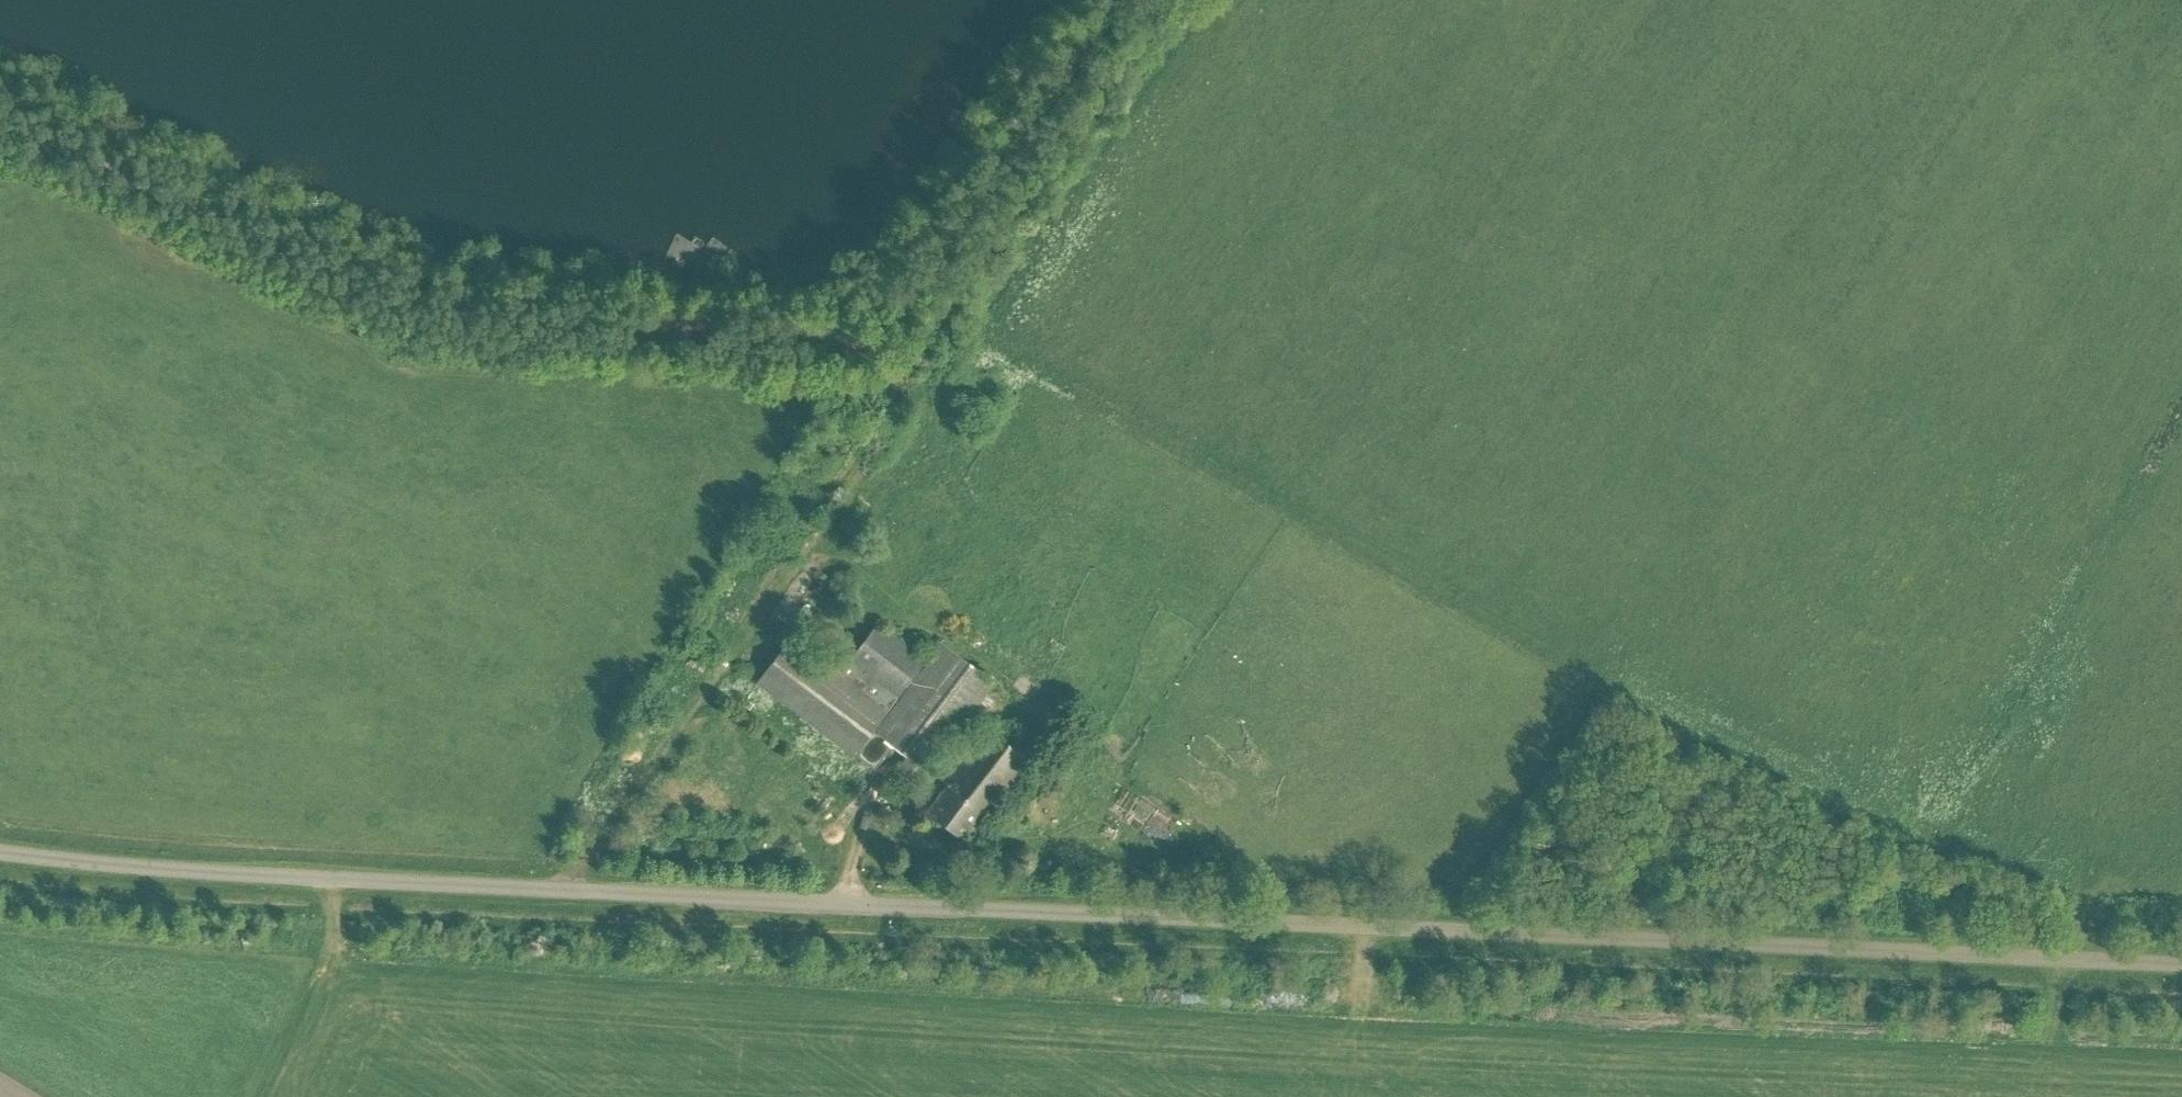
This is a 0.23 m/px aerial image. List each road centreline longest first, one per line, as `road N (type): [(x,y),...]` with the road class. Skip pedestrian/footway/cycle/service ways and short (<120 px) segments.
road 1 (unclassified): [(2181,964),(377,879),(0,850)]

